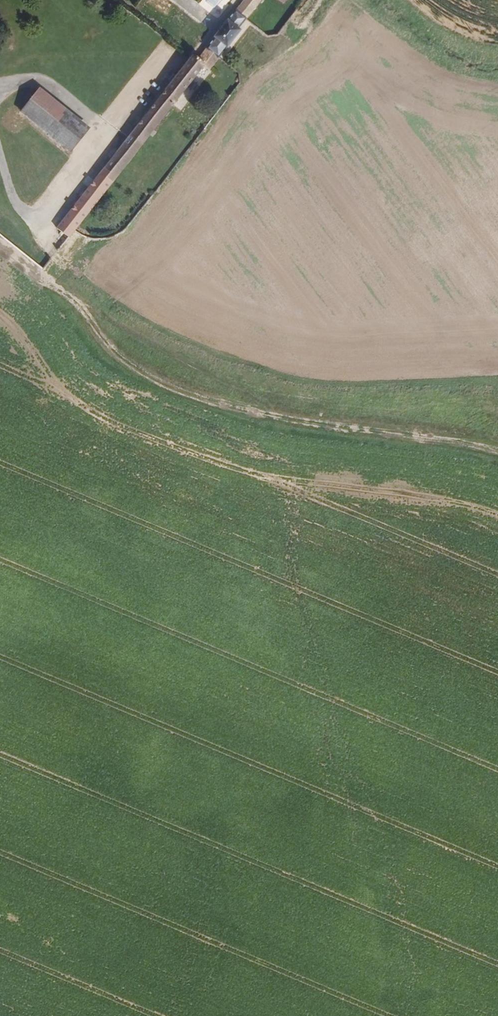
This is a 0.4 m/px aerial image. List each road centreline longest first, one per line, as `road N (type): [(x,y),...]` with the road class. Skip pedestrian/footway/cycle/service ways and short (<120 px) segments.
road 1 (track): [(0,242),(73,299),(118,359),(188,395),(497,456)]
road 2 (track): [(73,299),(318,425)]

